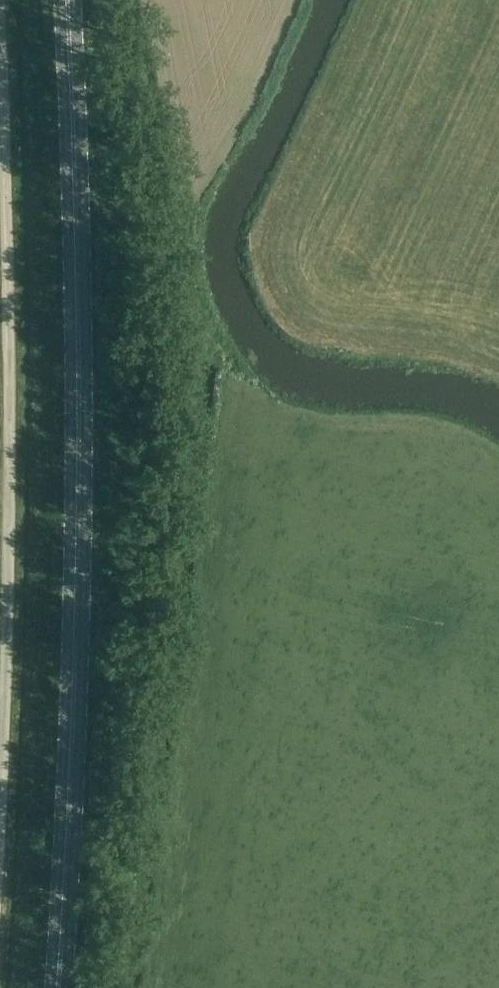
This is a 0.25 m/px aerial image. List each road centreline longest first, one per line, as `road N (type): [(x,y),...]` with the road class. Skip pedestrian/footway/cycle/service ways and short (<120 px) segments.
road 1 (primary): [(57,987),(79,459),(68,0)]
road 2 (unclassified): [(0,838),(11,443),(0,3)]

